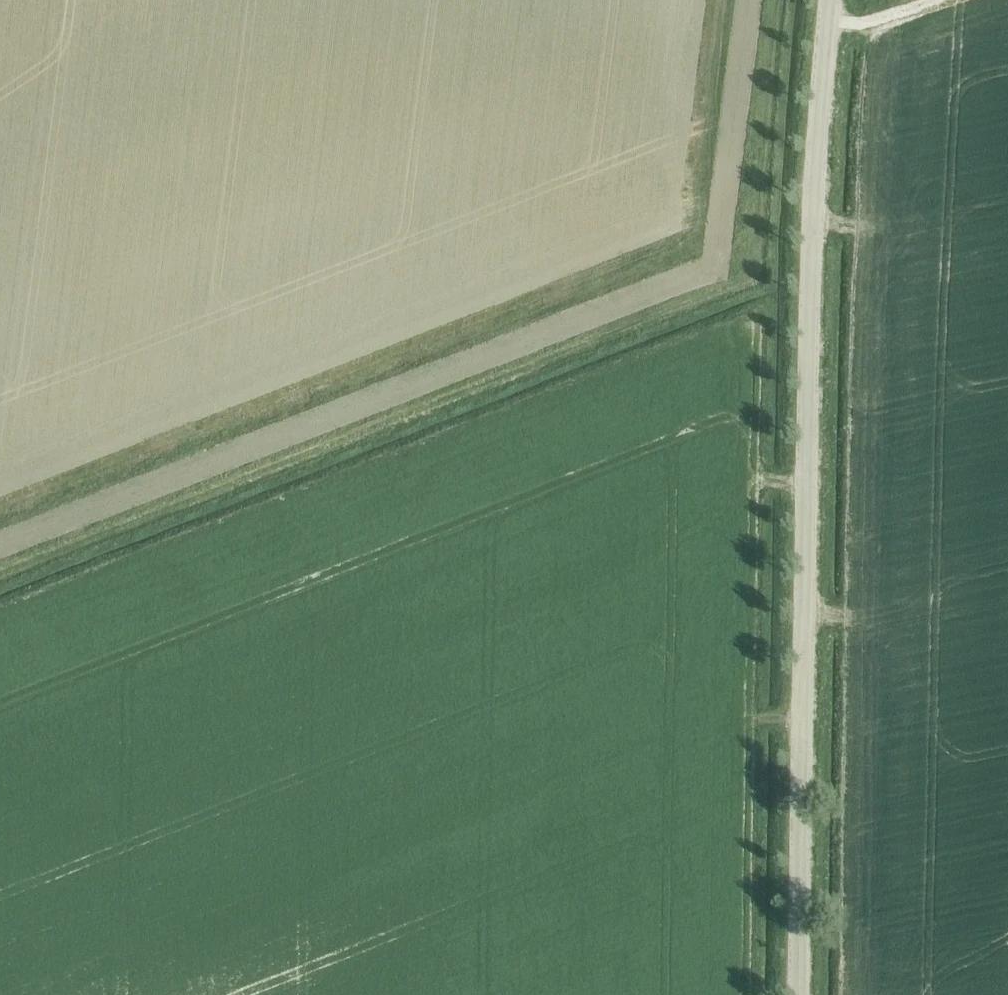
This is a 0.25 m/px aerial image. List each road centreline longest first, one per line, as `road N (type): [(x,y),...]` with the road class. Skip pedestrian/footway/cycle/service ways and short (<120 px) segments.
road 1 (unclassified): [(799,994),(814,219),(830,0)]

